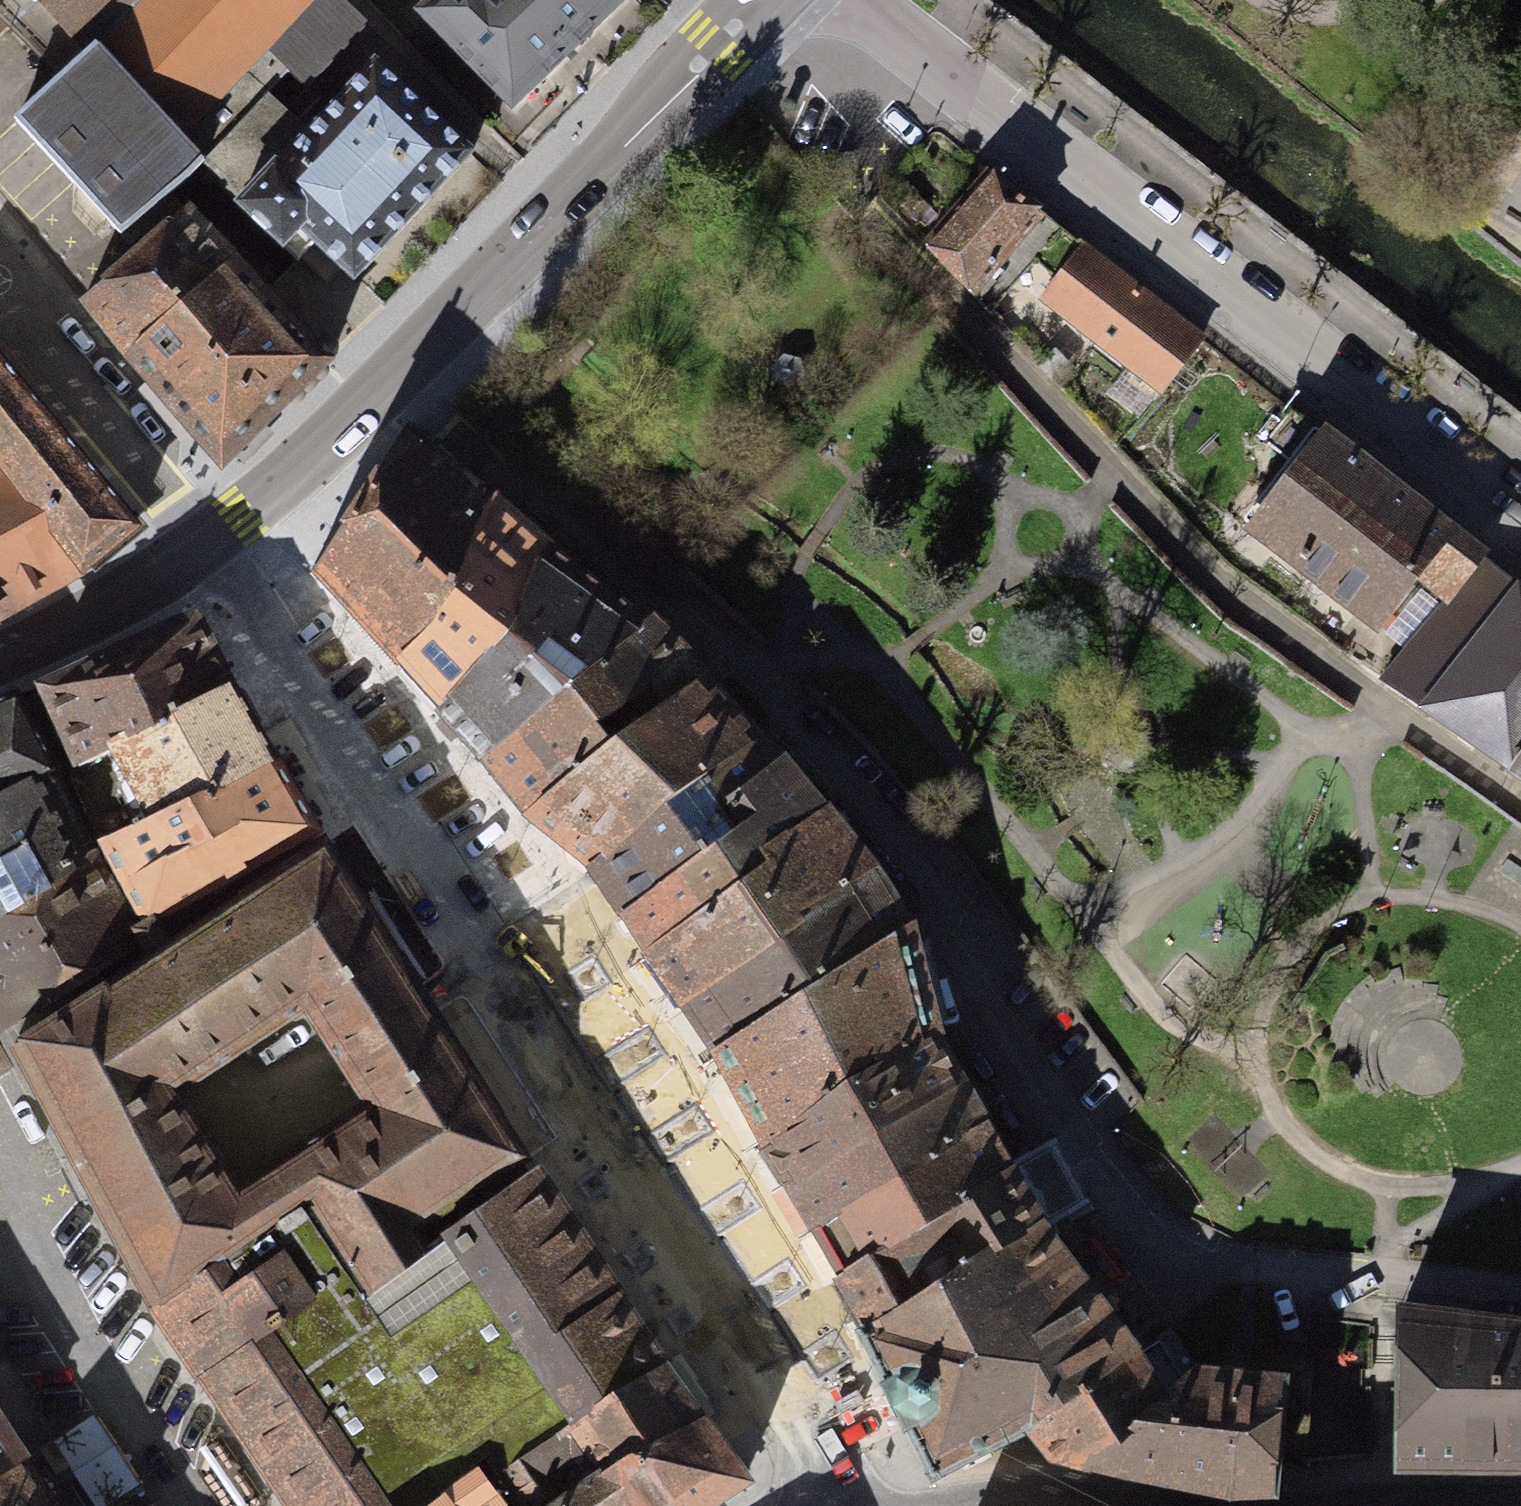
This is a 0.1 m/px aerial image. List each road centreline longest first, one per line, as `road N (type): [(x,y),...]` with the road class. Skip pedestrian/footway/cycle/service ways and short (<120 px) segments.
road 1 (residential): [(848,1505),(212,541)]
road 2 (residential): [(1520,800),(1243,610),(873,222),(855,190),(848,134),(819,59),(823,30),(848,0)]
road 3 (residential): [(1520,1303),(1229,1264),(1145,1237),(993,1048),(902,865),(786,744)]
road 4 (residential): [(1520,524),(852,0)]
road 5 (residential): [(786,744),(721,662),(556,533),(389,376)]
road 6 (secondary): [(760,0),(389,376)]
road 7 (residential): [(192,1505),(74,1330),(40,1262),(0,1113)]
road 8 (residential): [(0,296),(212,541)]
road 9 (secondary): [(212,541),(123,599),(0,658)]
road 10 (secondary): [(389,376),(212,541)]
road 11 (residential): [(980,1505),(1081,1500),(1127,1505)]

